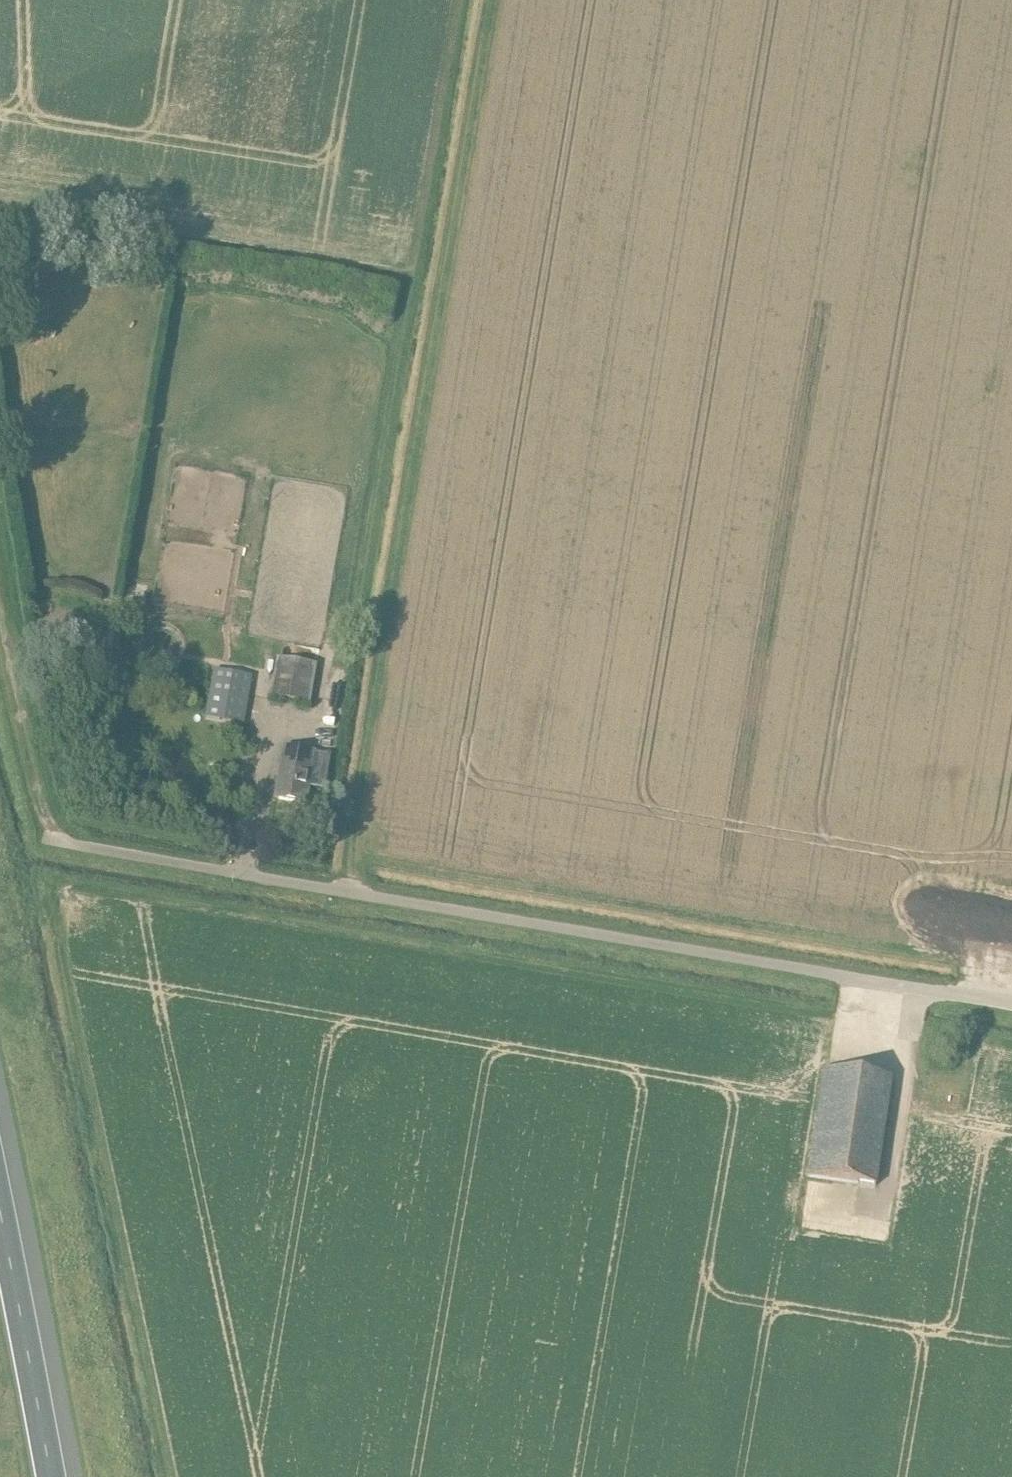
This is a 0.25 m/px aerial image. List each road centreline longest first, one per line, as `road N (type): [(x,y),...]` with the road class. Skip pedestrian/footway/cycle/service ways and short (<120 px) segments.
road 1 (residential): [(46,839),(1011,1006)]
road 2 (track): [(348,892),(352,825),(490,0)]
road 3 (motorway): [(51,1476),(0,1215)]
road 4 (track): [(46,839),(0,617)]

